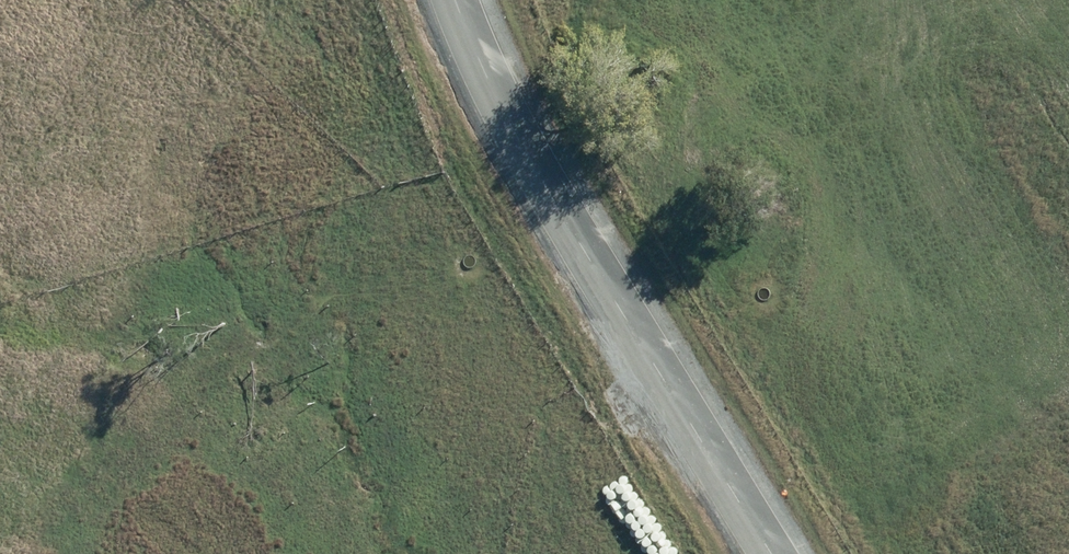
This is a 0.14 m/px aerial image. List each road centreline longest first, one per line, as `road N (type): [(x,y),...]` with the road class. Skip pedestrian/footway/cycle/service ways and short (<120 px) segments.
road 1 (secondary): [(482,0),(817,553)]
road 2 (secondary): [(730,553),(397,0)]
road 3 (unknown): [(280,0),(242,19),(0,94)]

